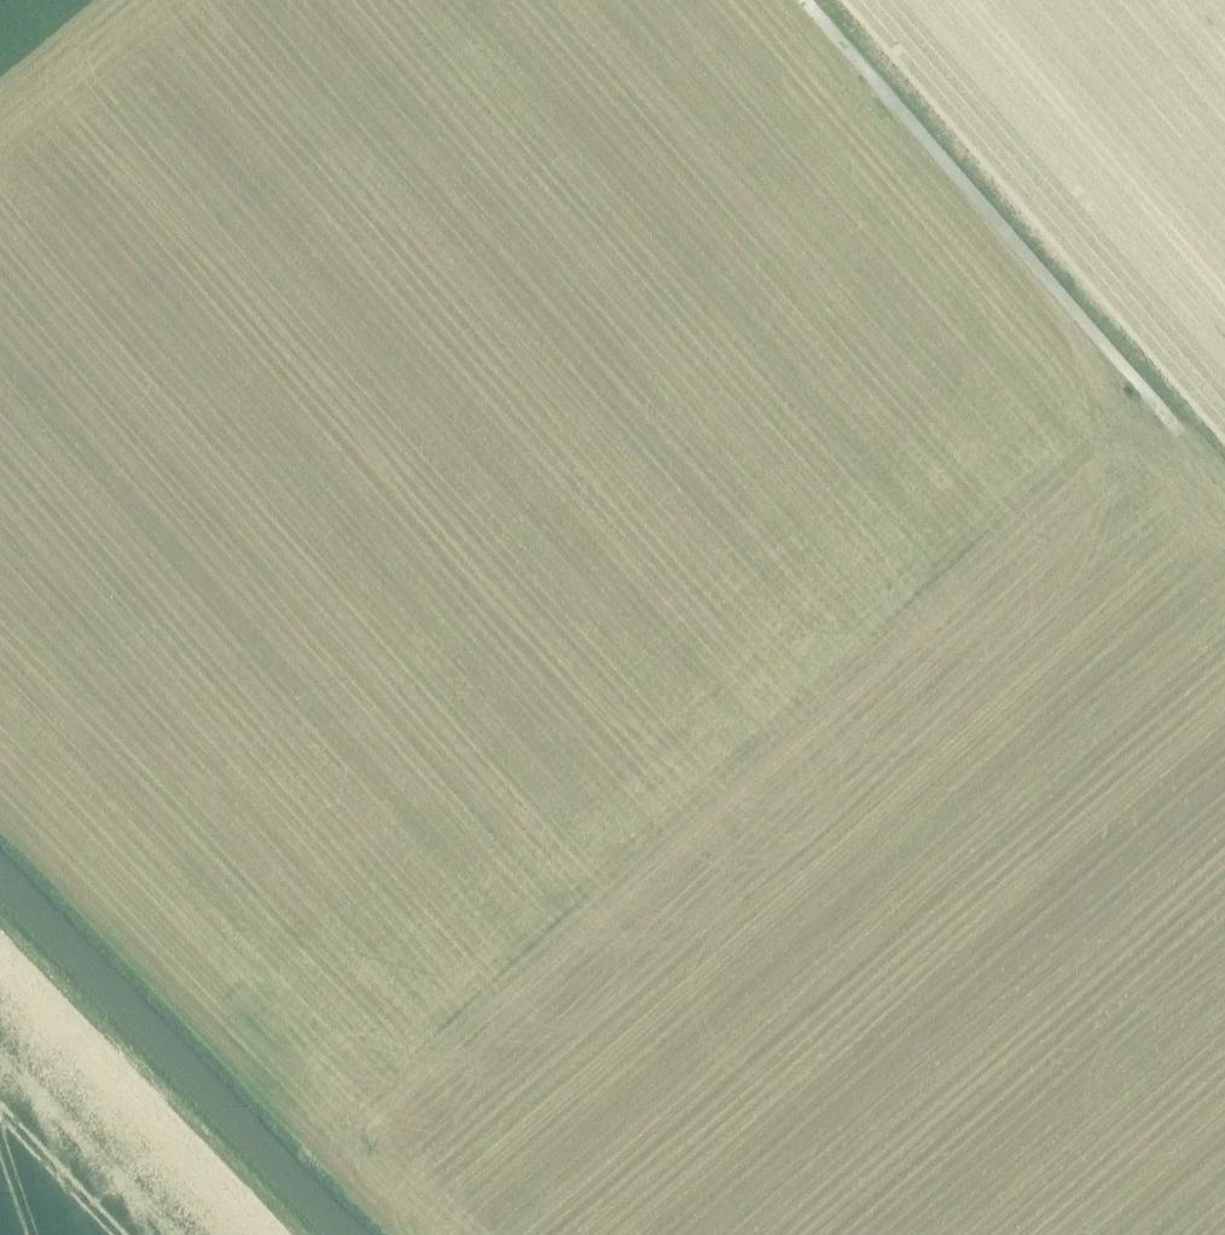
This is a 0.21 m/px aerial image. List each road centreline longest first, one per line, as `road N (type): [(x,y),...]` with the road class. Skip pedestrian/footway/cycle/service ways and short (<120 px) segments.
road 1 (track): [(1183,433),(805,0)]

